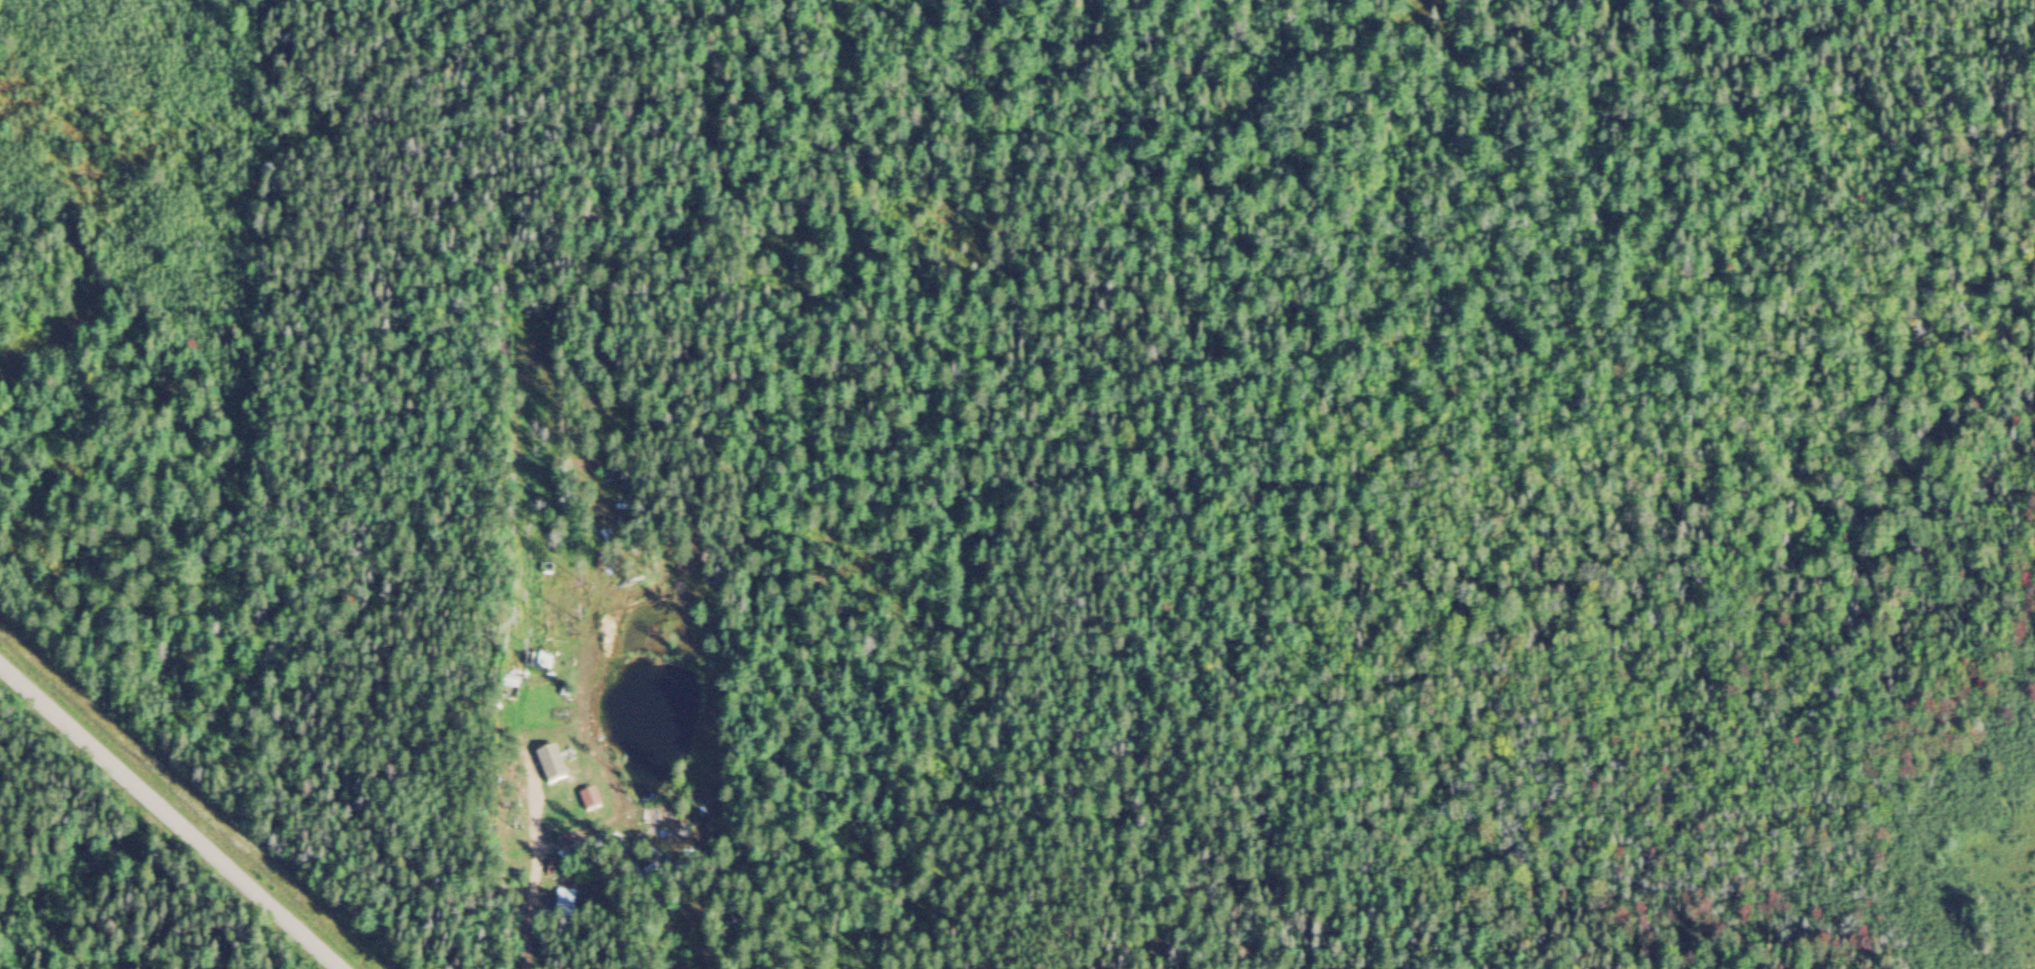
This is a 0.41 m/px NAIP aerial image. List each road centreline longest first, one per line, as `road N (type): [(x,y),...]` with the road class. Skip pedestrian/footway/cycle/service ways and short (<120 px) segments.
road 1 (residential): [(336,968),(0,668)]

